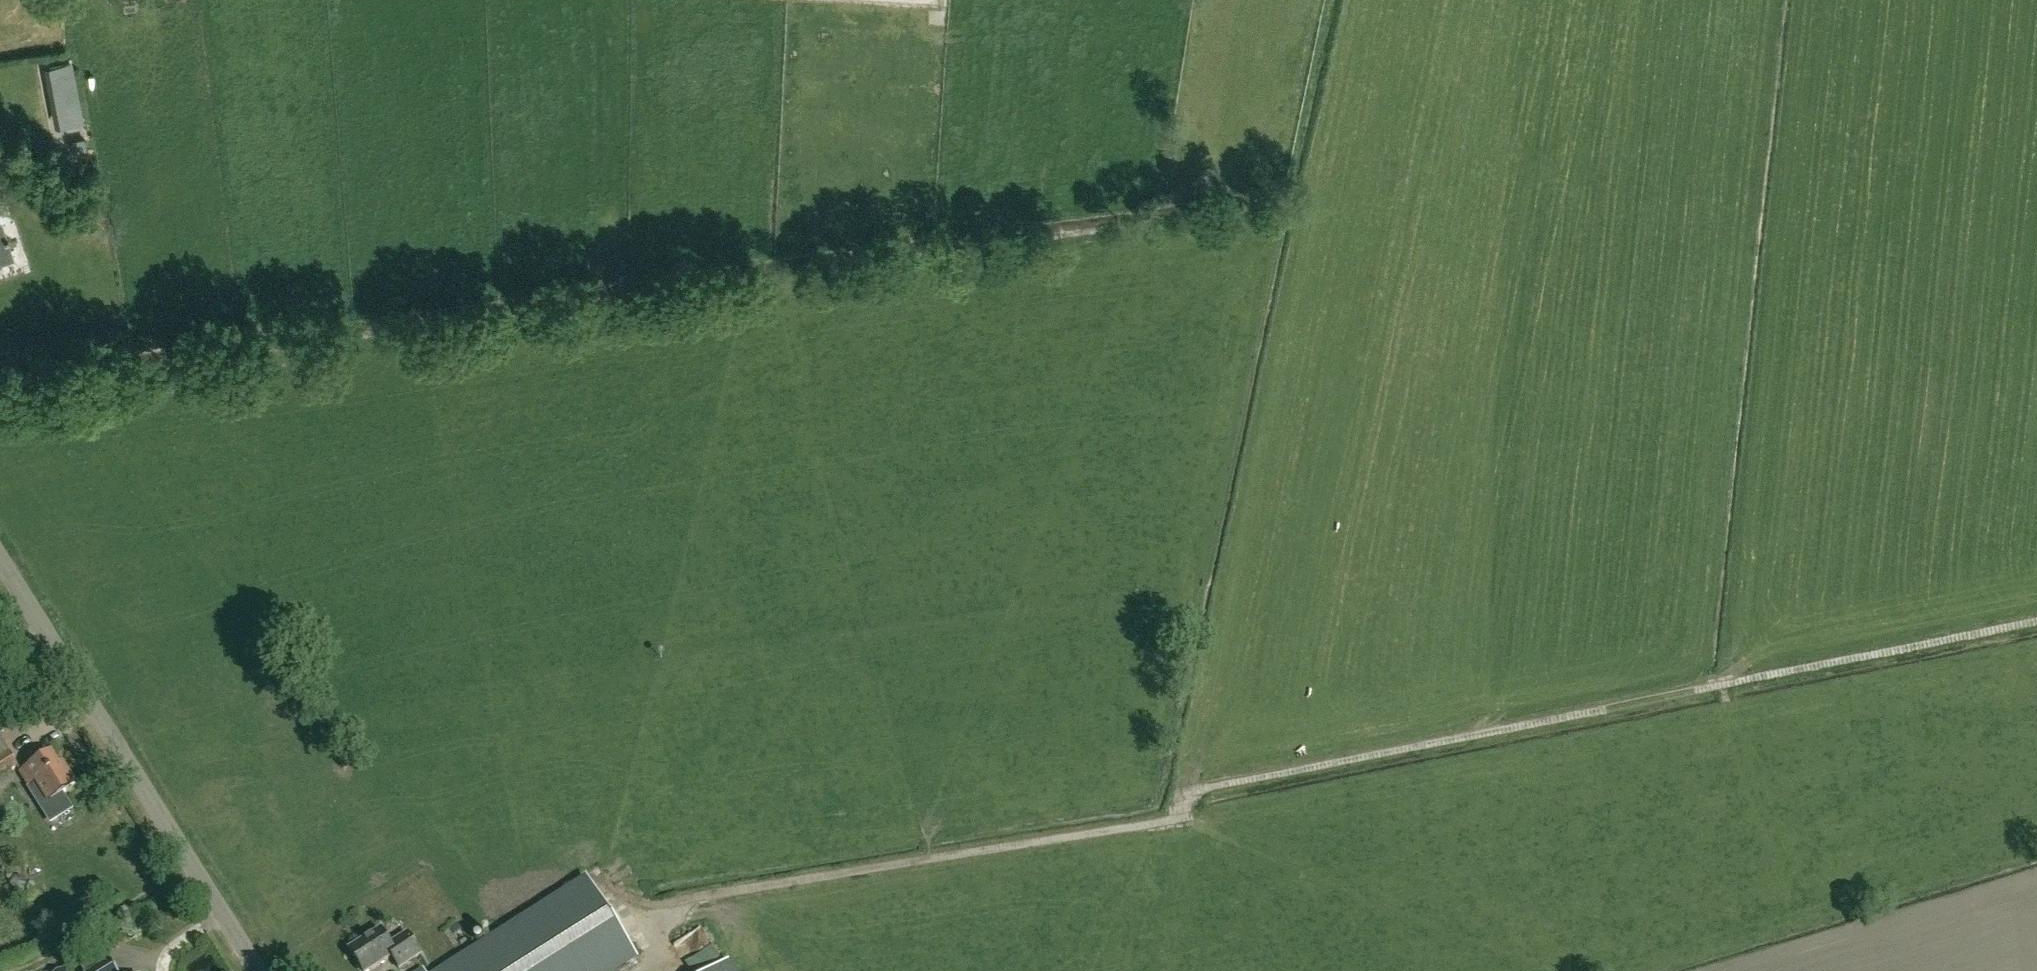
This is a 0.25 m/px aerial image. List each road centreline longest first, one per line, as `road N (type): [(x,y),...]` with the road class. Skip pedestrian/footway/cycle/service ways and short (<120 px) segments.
road 1 (track): [(700,897),(1171,821),(1198,789),(2036,620)]
road 2 (unclassified): [(257,970),(0,560)]
road 3 (track): [(196,872),(20,970)]

